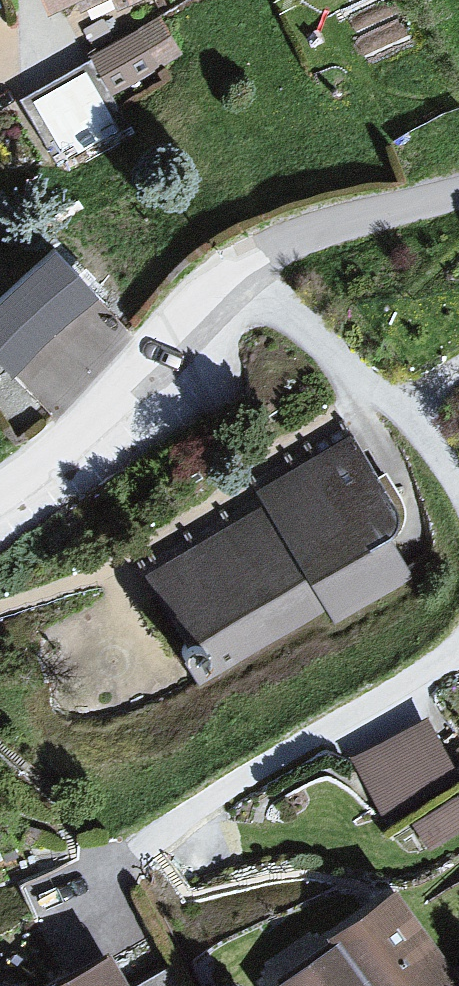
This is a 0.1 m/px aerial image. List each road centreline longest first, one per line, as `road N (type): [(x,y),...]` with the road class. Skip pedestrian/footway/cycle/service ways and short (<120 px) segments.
road 1 (unclassified): [(0,491),(87,426),(236,277),(306,237),(458,196)]

